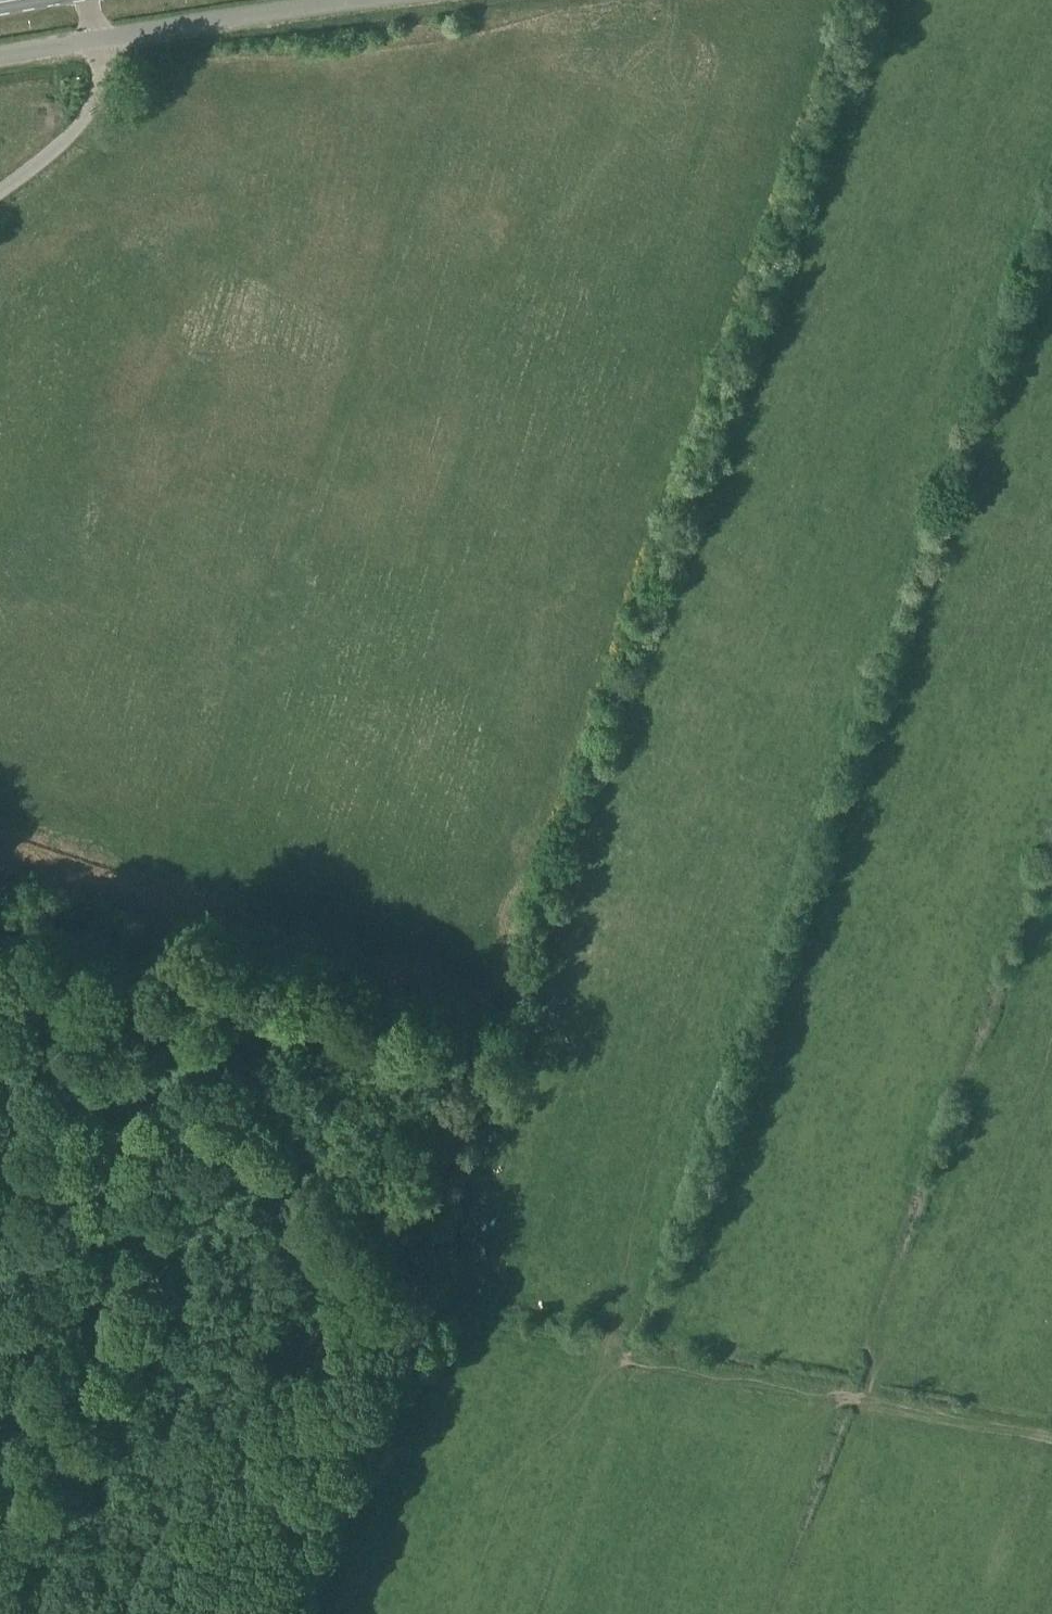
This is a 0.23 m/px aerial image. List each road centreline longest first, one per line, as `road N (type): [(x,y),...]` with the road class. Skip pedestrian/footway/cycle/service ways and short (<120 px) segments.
road 1 (track): [(1051,1433),(614,1357)]
road 2 (unclassified): [(338,0),(102,39)]
road 3 (unclassified): [(102,39),(104,74),(88,117),(0,192)]

